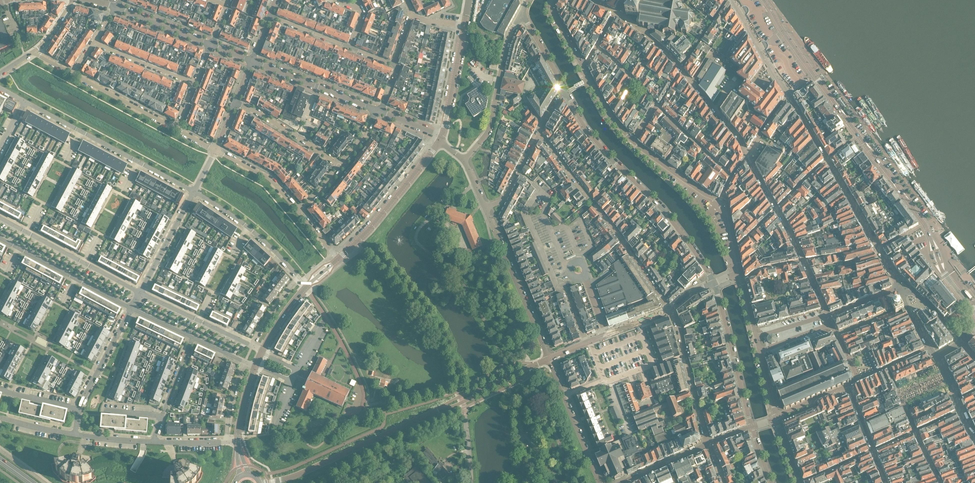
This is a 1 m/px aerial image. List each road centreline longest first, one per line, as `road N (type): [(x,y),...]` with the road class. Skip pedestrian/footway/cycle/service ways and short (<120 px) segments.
road 1 (tertiary): [(974,312),(943,271),(926,224),(764,0)]
road 2 (unclassified): [(713,283),(661,207),(584,127),(567,93)]
road 3 (residential): [(616,14),(666,52),(747,154)]
road 4 (unclassified): [(265,482),(429,414)]
road 5 (unclassified): [(549,359),(485,208)]
road 6 (residential): [(464,160),(489,130),(521,15)]
road 7 (residential): [(384,413),(363,408),(349,357),(306,287)]
road 8 (tertiary): [(339,258),(440,141)]
road 9 (unclassified): [(752,427),(713,283)]
road 10 (residential): [(710,444),(670,310)]
road 11 (residential): [(623,241),(539,133)]
road 12 (unclassified): [(374,109),(252,61)]
road 13 (residential): [(236,103),(340,167)]

